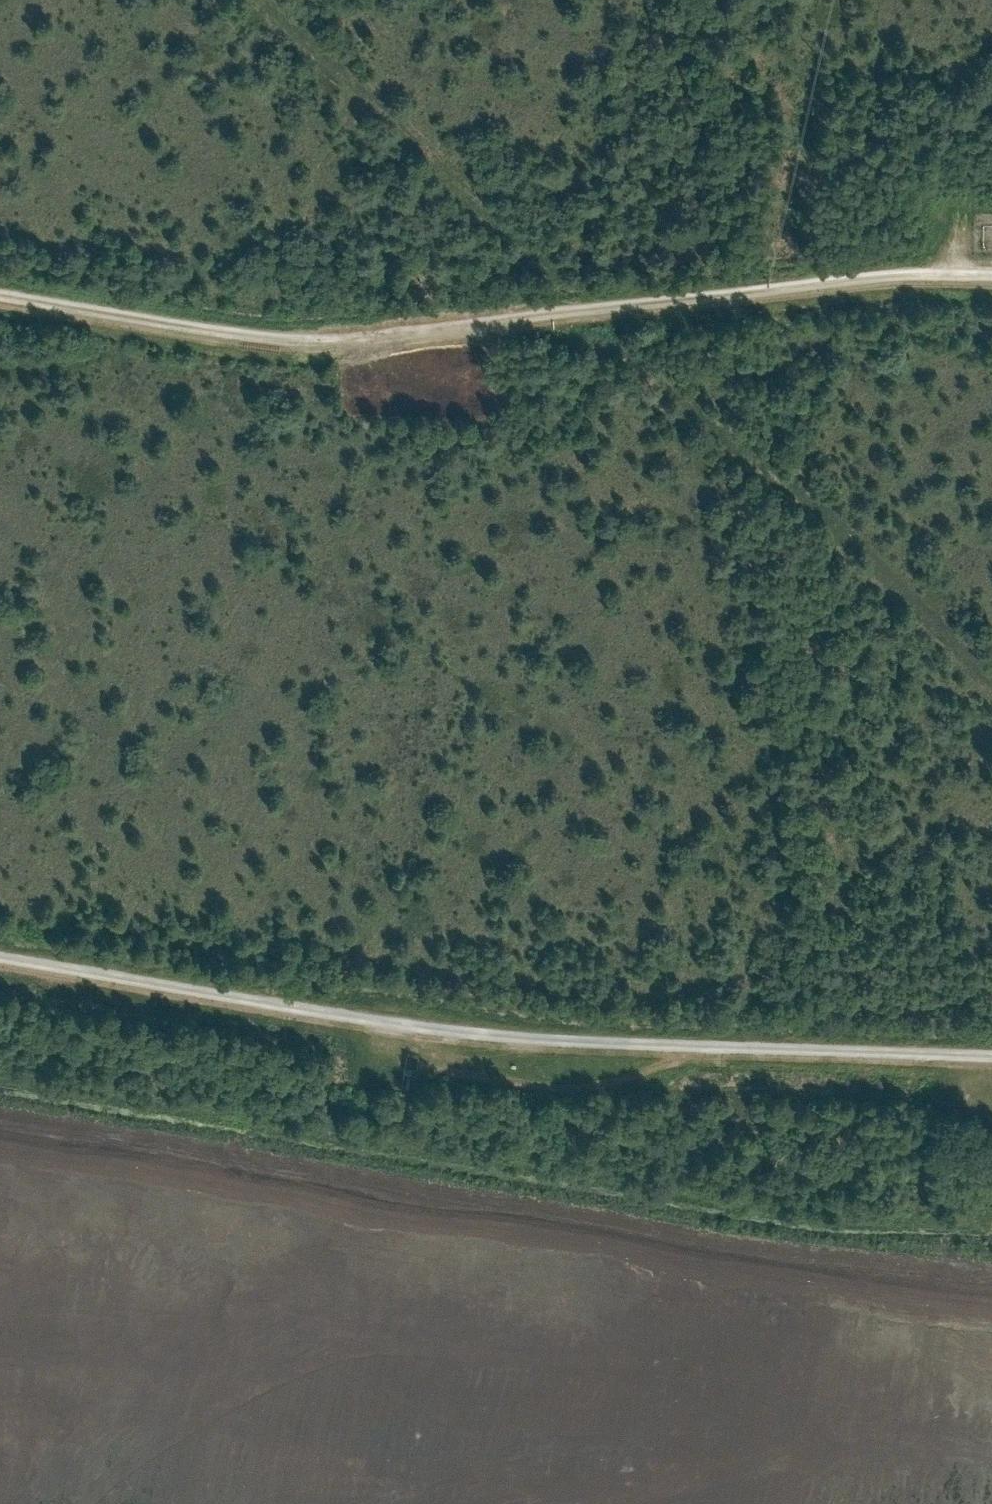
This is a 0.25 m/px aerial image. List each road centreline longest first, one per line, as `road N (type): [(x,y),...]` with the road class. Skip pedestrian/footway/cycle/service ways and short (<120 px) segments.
road 1 (track): [(991,1052),(488,1033),(0,951)]
road 2 (track): [(991,279),(823,284),(347,341),(216,330),(0,294)]

